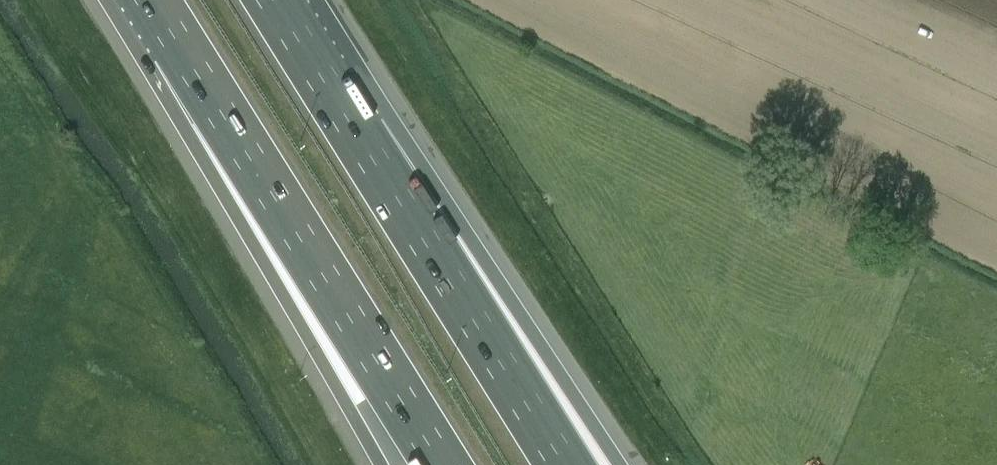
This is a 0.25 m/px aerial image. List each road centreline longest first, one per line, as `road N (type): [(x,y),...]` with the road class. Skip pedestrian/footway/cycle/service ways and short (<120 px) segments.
road 1 (motorway): [(177,44),(441,464)]
road 2 (motorway): [(177,44),(277,288),(380,464)]
road 3 (motorway): [(620,464),(516,307),(352,126)]
road 4 (motorway): [(563,464),(352,126)]
road 5 (motorway): [(352,126),(273,0)]

